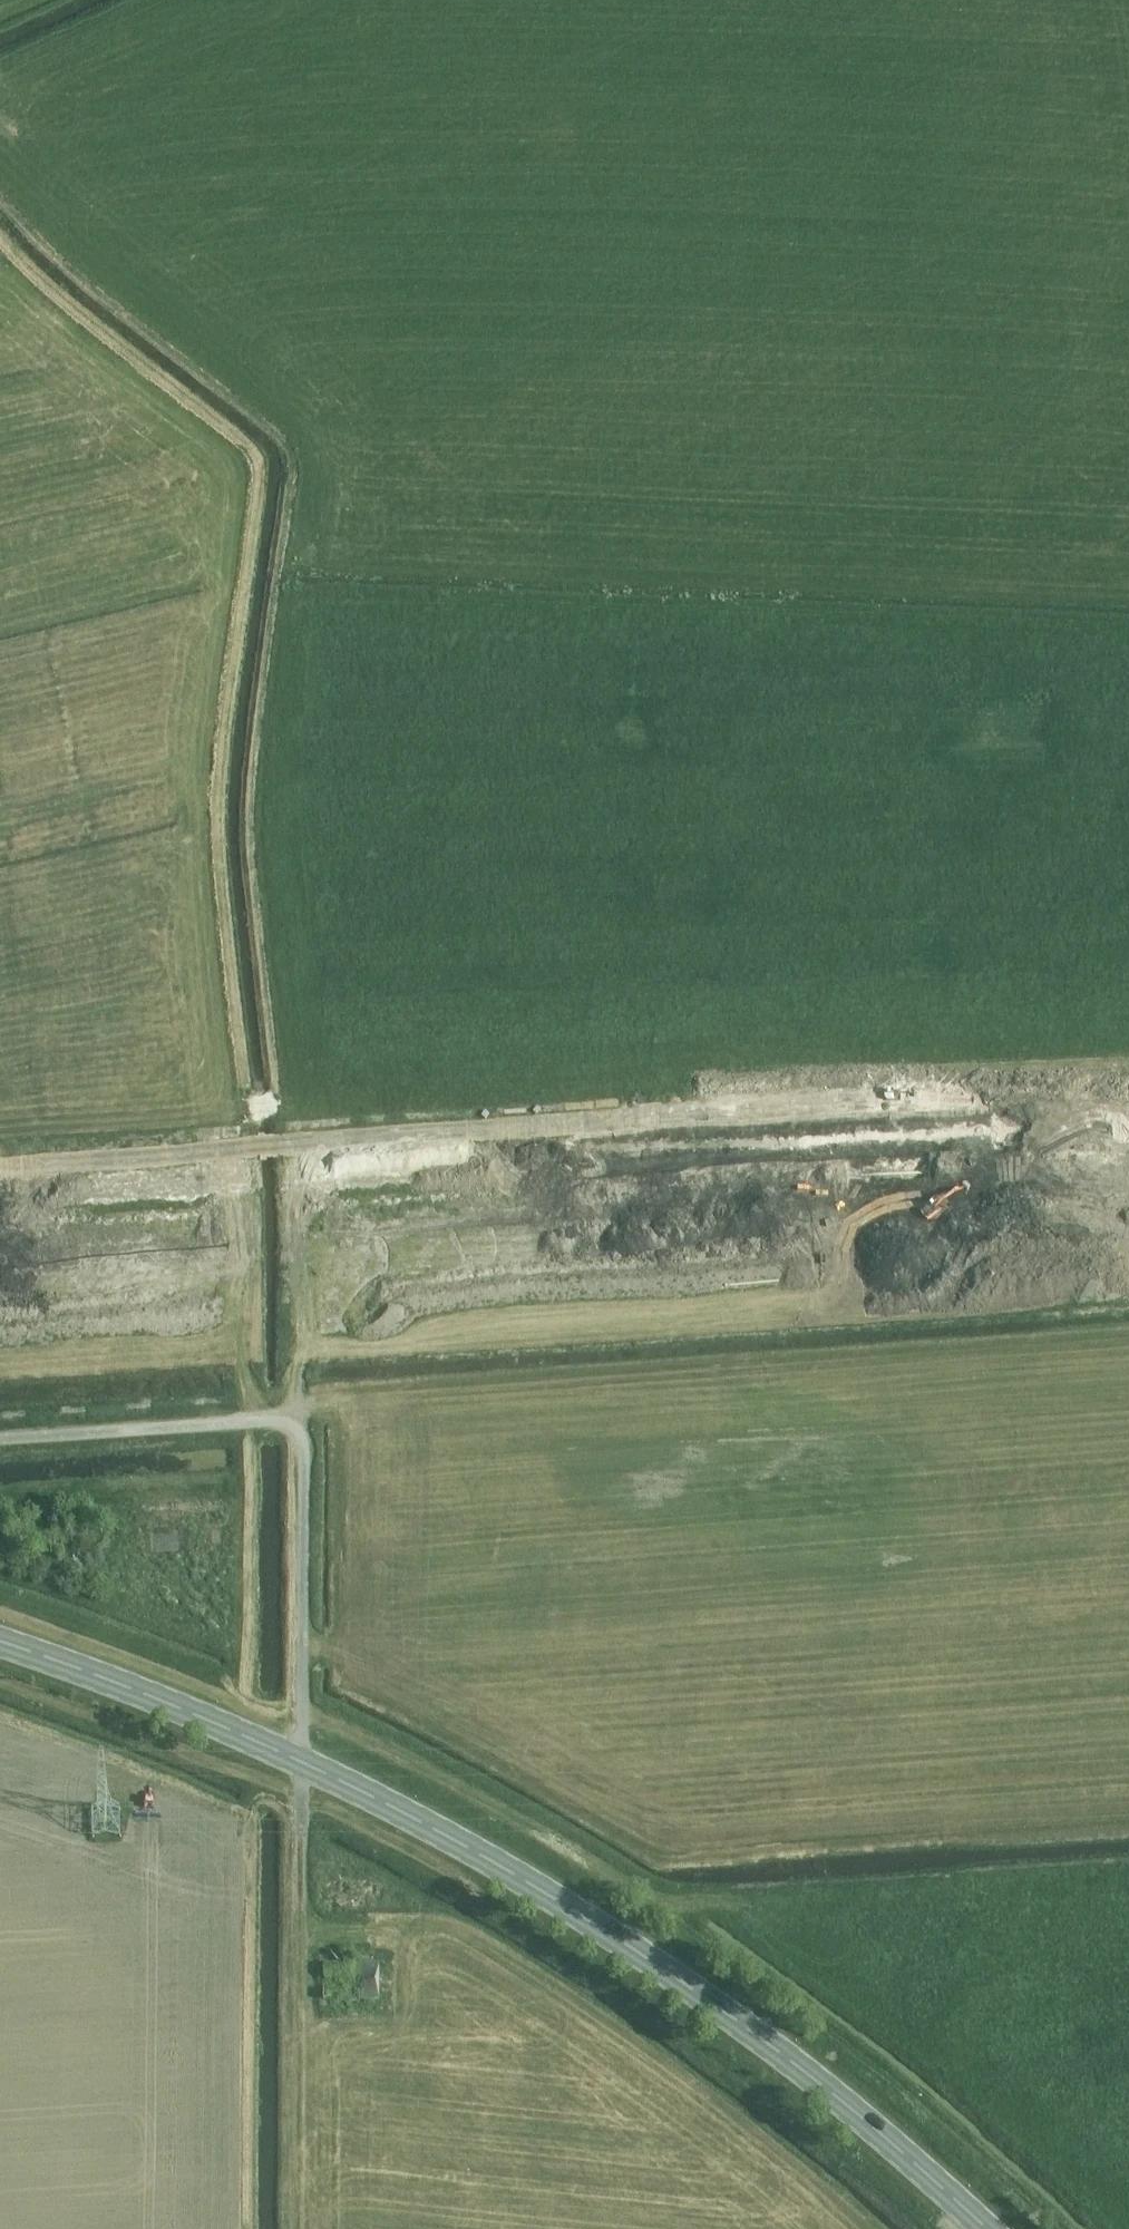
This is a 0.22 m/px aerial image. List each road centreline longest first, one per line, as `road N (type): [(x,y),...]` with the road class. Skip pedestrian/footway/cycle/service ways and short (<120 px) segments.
road 1 (primary): [(989,2228),(721,2007),(545,1893),(302,1761),(0,1640)]
road 2 (track): [(302,1761),(303,1489),(292,1424),(0,1442)]

